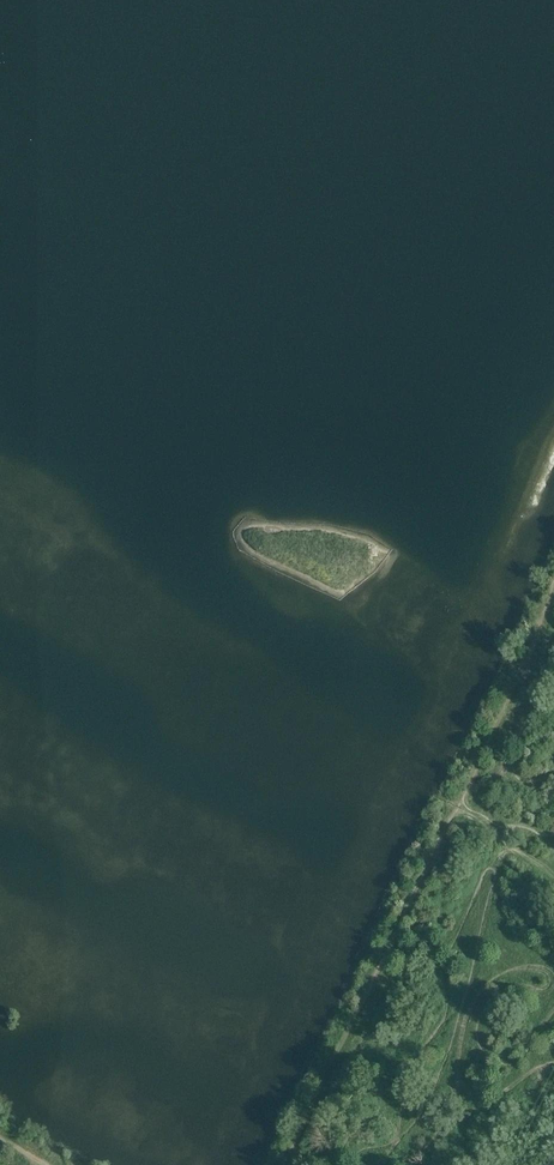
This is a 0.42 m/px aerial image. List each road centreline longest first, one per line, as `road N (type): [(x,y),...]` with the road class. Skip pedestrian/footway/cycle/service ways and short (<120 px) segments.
road 1 (track): [(333,583),(460,652),(553,471)]

